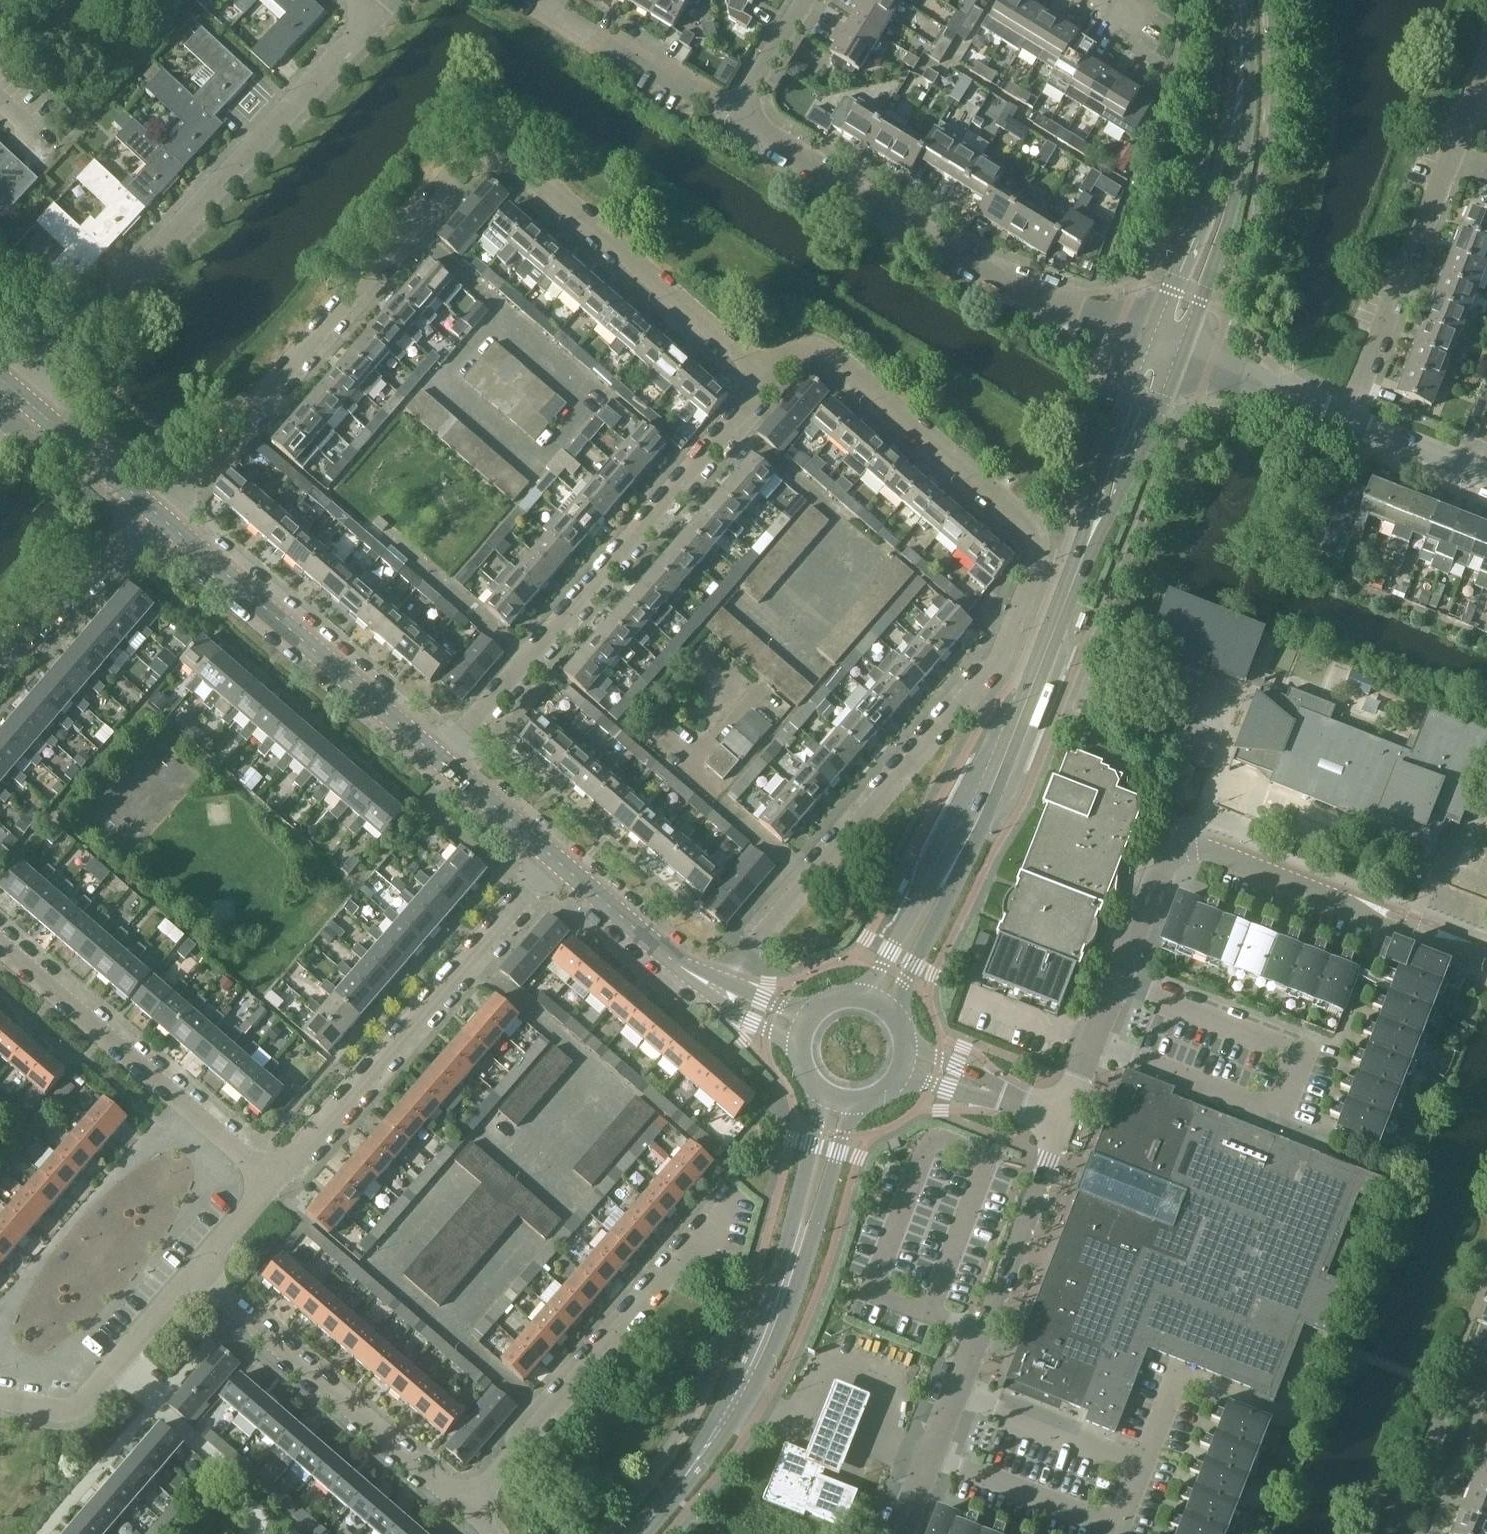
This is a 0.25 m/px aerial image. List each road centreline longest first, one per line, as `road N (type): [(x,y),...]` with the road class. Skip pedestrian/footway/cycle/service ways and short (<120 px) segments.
road 1 (residential): [(711,985),(999,660),(1042,534),(835,356),(790,356),(765,384)]
road 2 (secondary): [(876,1001),(1051,653),(1163,354)]
road 3 (residential): [(374,14),(21,396)]
road 4 (residential): [(439,758),(765,384)]
road 5 (residential): [(1163,354),(1043,298),(733,115)]
road 6 (residential): [(150,511),(456,170),(481,158)]
road 7 (secondary): [(637,1533),(755,1367),(782,1304),(838,1100)]
road 8 (residential): [(1092,1041),(1285,1114),(1306,1058),(1114,985)]
road 9 (residential): [(275,1180),(553,860)]
road 10 (residential): [(466,1507),(735,1198)]
road 11 (residential): [(1349,426),(1486,69)]
road 12 (tertiary): [(439,758),(150,511)]
road 13 (residential): [(765,384),(501,156),(481,158)]
road 14 (secondary): [(1163,354),(1216,215),(1238,124),(1241,0)]
road 15 (residential): [(275,1180),(0,941)]
road 16 (residential): [(466,1507),(198,1271)]
road 17 (residential): [(1484,957),(1206,848),(1180,852),(1157,870)]
road 18 (residential): [(959,1395),(1062,1119)]
road 19 (residential): [(0,1400),(66,1407),(198,1271)]
road 20 (residential): [(733,115),(567,17),(552,0)]
road 21 (residential): [(1149,1470),(959,1395)]
road 22 (tertiary): [(711,985),(553,860)]
road 23 (residential): [(1349,426),(1163,354)]
road 24 (residential): [(0,642),(150,511)]
road 25 (residential): [(930,1469),(1093,1533)]
road 26 (tertiary): [(150,511),(21,396)]
road 27 (residential): [(906,1059),(1062,1119)]
road 28 (tertiary): [(553,860),(439,758)]
road 29 (residential): [(1486,478),(1349,426)]
road 30 (residential): [(733,115),(803,0)]
road 31 (residential): [(1114,985),(1157,870)]

